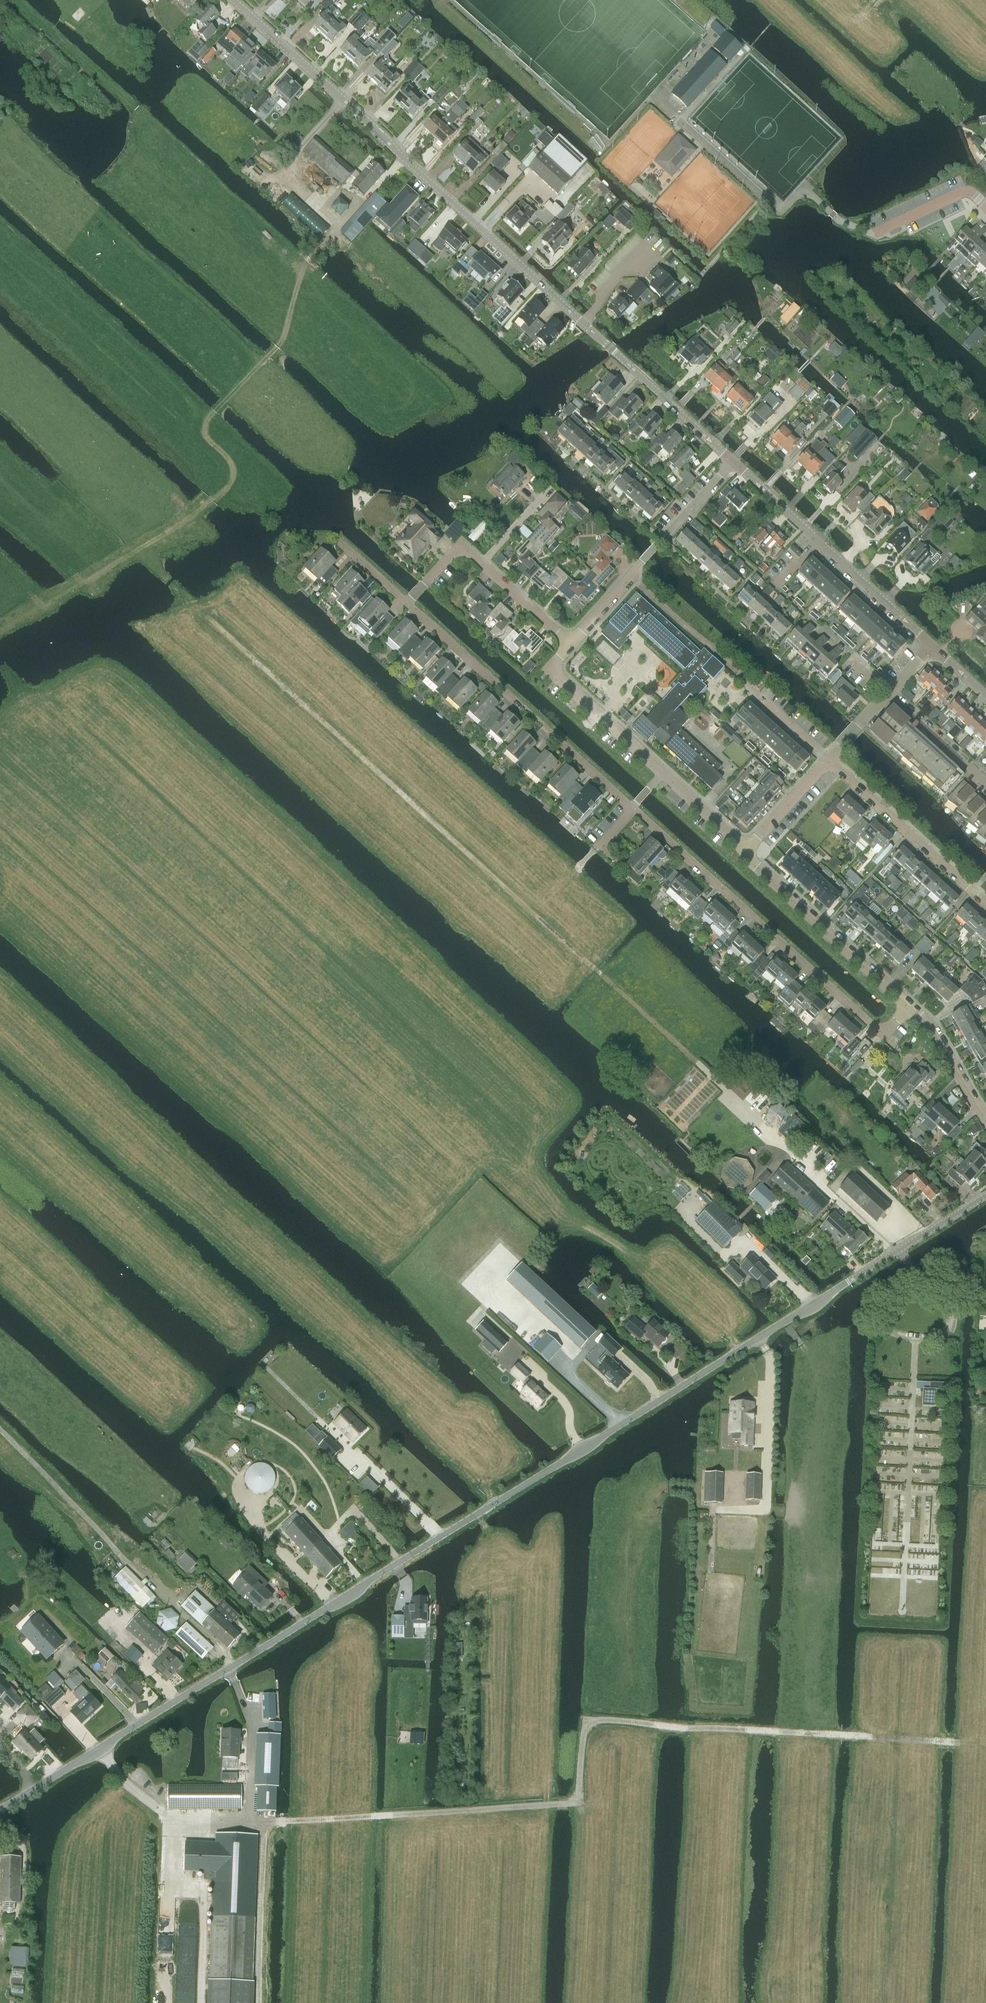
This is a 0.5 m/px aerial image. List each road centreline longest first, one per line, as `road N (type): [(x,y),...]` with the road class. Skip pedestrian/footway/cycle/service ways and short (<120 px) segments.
road 1 (tertiary): [(0,1810),(985,1194)]
road 2 (track): [(174,586),(802,1166)]
road 3 (track): [(958,1741),(599,1721),(583,1733),(574,1802),(248,1816)]
road 4 (track): [(0,631),(225,492),(231,467),(212,444),(213,413),(281,344),(304,267),(317,251)]
road 5 (tertiary): [(613,350),(232,0)]
road 6 (track): [(795,1733),(813,1386),(786,1322)]
road 7 (residential): [(911,1006),(890,1029),(872,1027),(633,808)]
road 8 (track): [(229,1670),(222,1649),(0,1430)]
road 9 (track): [(505,1807),(505,1582),(500,1547),(482,1512)]
road 10 (track): [(293,1293),(495,1504)]
road 11 (tertiary): [(733,462),(933,648)]
road 12 (residential): [(569,644),(733,462)]
road 13 (residential): [(911,1006),(747,852)]
road 14 (residential): [(985,903),(829,758)]
road 15 (residential): [(664,774),(558,677),(556,661),(569,644)]
road 16 (track): [(208,2002),(206,1823)]
road 17 (tertiary): [(613,350),(733,462)]
road 18 (residential): [(523,709),(407,604)]
road 19 (residential): [(985,1121),(911,1006)]
road 20 (residential): [(985,785),(888,695)]
road 21 (residential): [(747,852),(829,758)]
road 22 (residential): [(985,206),(965,191),(875,233)]
road 23 (residential): [(633,808),(544,727)]

